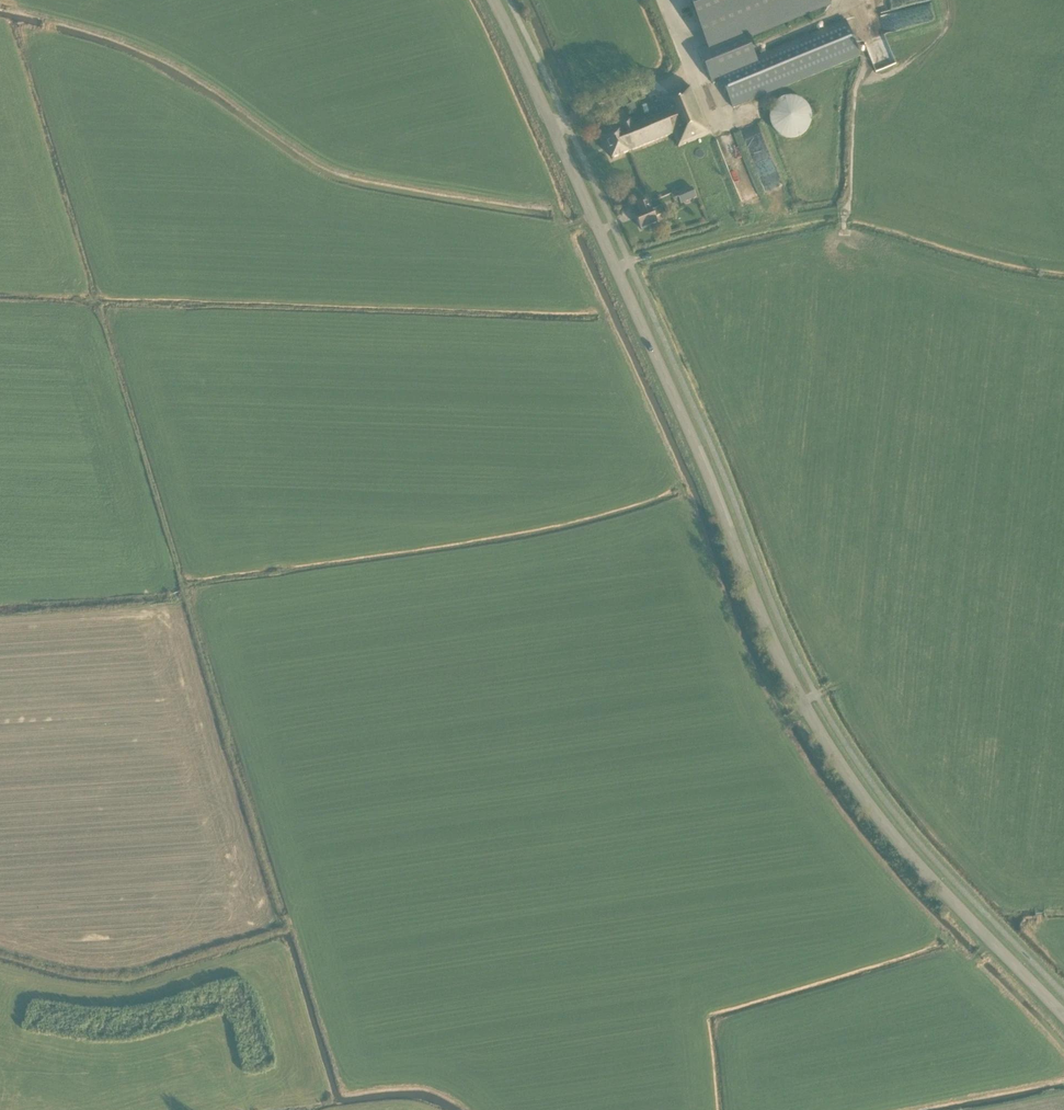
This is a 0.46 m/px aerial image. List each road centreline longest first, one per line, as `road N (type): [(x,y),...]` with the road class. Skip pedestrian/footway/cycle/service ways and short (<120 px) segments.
road 1 (secondary): [(1063,1017),(893,837),(797,692),(552,128)]
road 2 (secondary): [(552,128),(493,0)]

